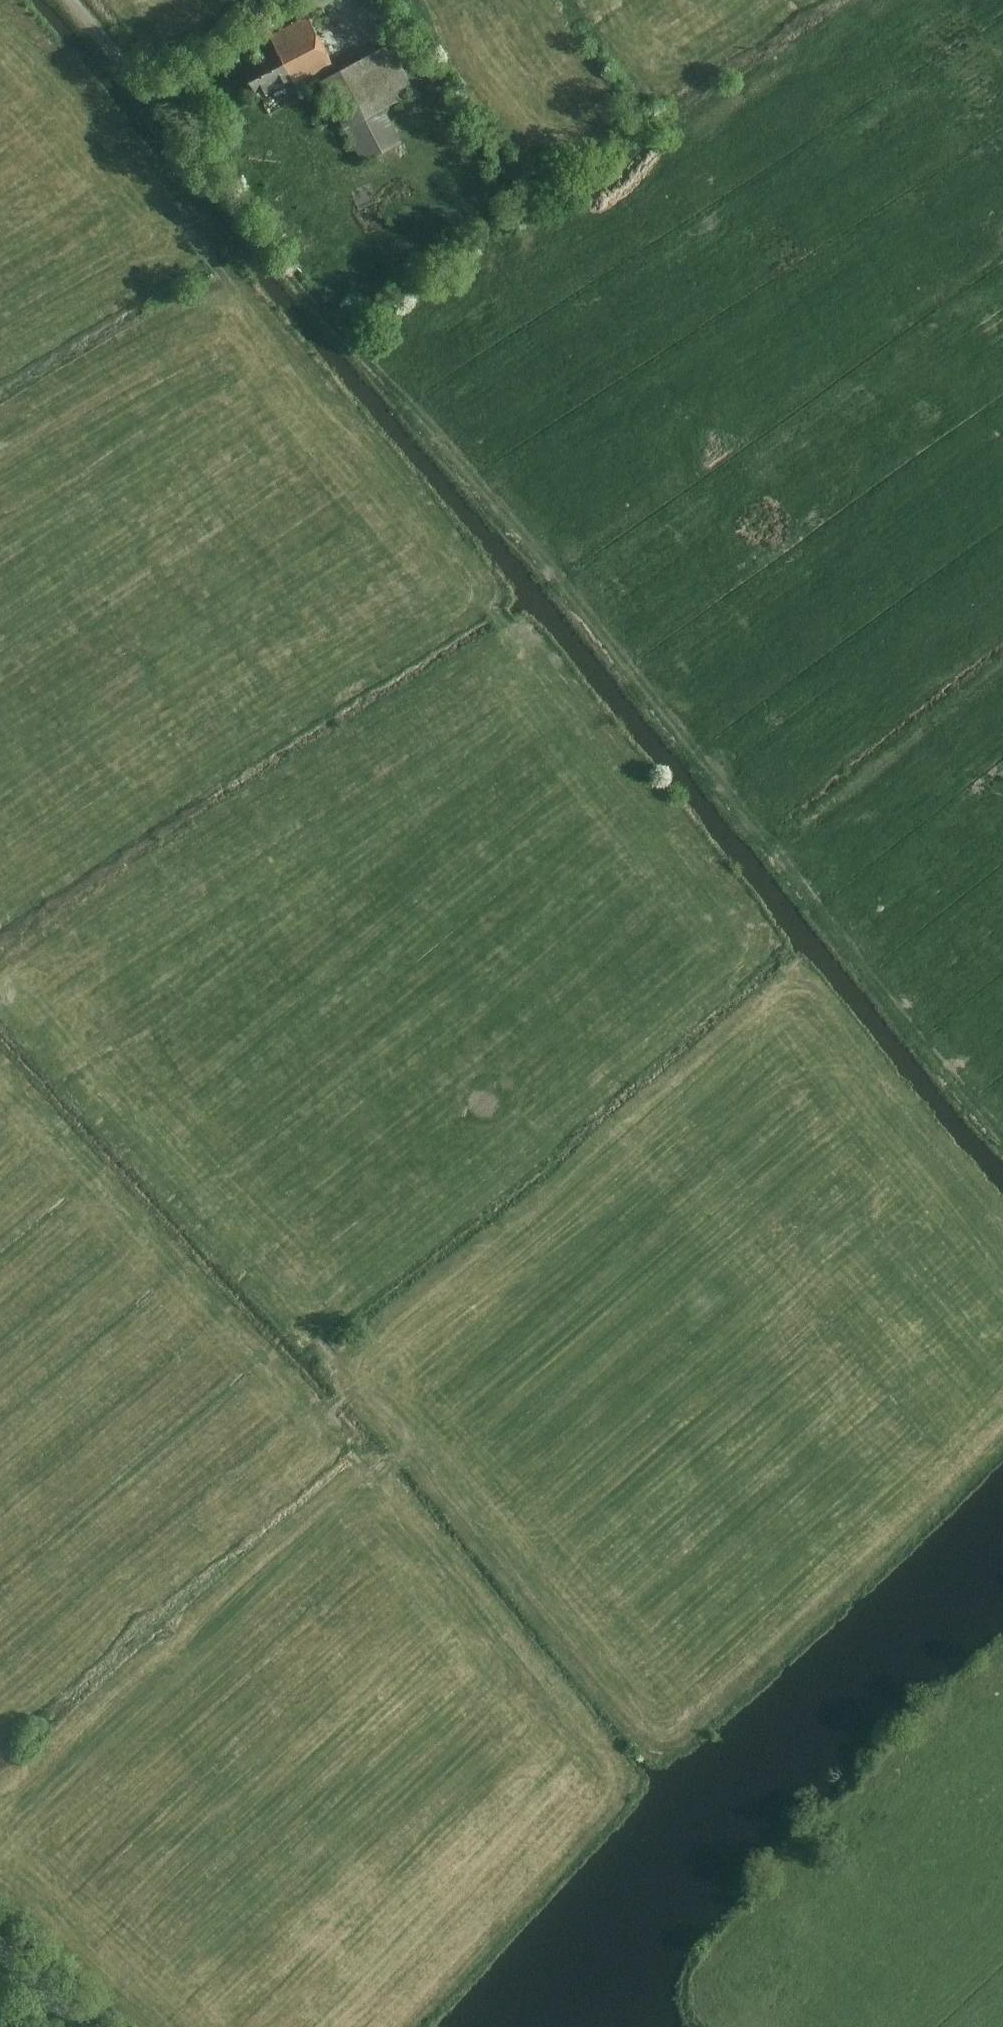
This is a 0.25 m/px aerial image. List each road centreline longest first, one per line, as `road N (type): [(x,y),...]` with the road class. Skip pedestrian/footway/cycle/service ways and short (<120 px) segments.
road 1 (track): [(145,89),(367,359)]

